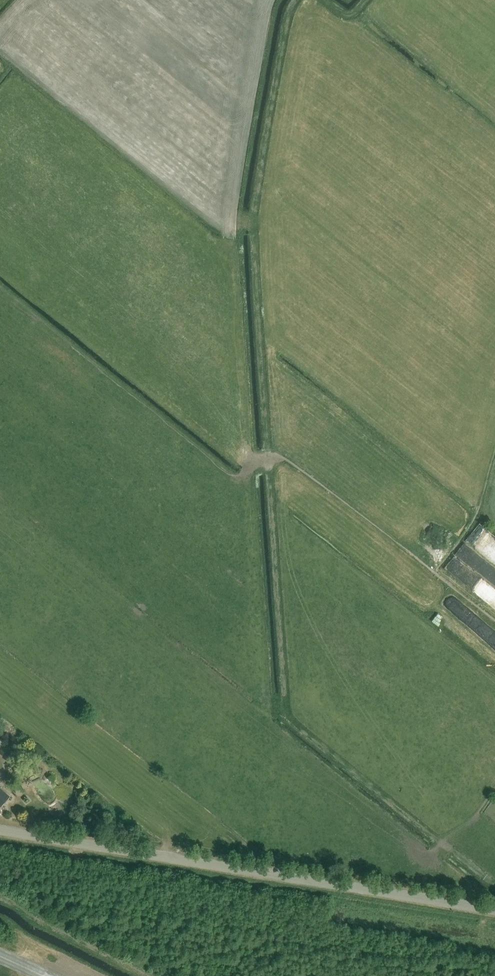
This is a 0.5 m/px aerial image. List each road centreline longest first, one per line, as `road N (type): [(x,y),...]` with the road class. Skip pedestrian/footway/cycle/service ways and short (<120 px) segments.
road 1 (residential): [(494,910),(0,830)]

